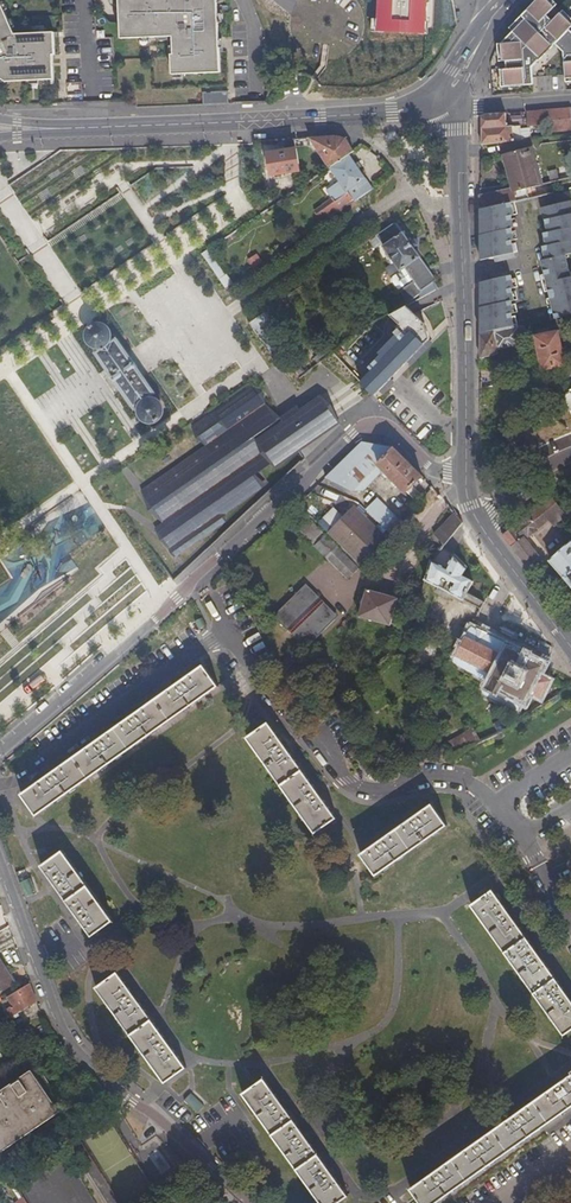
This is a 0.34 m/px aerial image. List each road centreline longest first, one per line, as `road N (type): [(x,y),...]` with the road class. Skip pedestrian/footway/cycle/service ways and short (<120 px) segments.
road 1 (residential): [(466,477),(430,467),(392,432),(368,425),(0,754)]
road 2 (tertiary): [(0,129),(393,113),(447,95)]
road 3 (residential): [(251,1202),(90,1061),(57,1012),(0,865)]
road 4 (tertiary): [(466,477),(462,185),(447,95)]
road 5 (tertiary): [(570,649),(482,529)]
road 6 (residential): [(447,95),(478,104),(570,98)]

